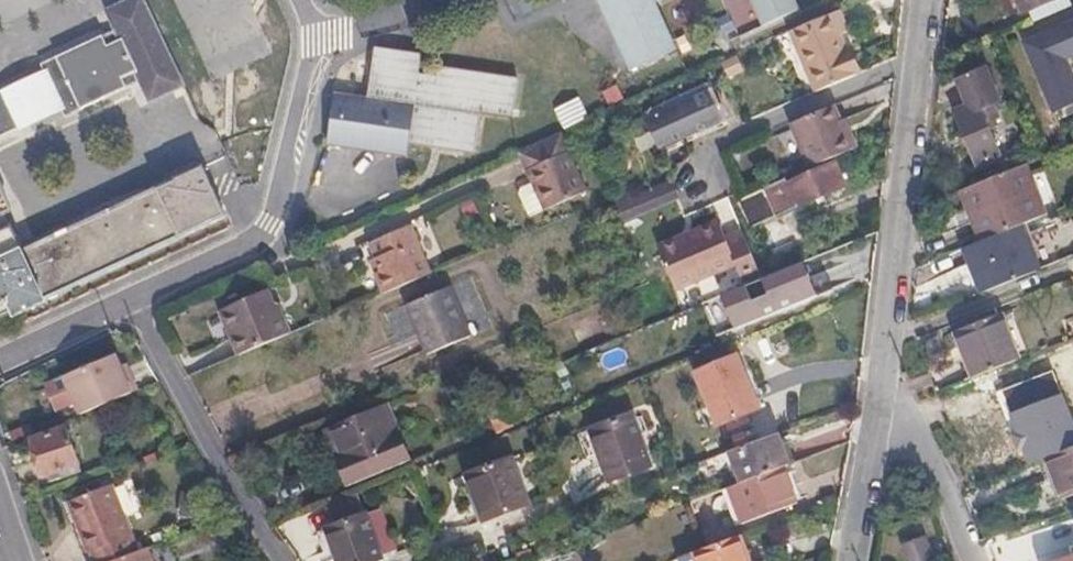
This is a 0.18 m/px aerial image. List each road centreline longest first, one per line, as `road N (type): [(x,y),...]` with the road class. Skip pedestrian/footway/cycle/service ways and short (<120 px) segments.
road 1 (residential): [(130,298),(271,228),(321,41),(305,0)]
road 2 (residential): [(881,384),(927,0)]
road 3 (residential): [(130,298),(284,560)]
road 4 (residential): [(972,560),(919,435),(881,384)]
road 5 (residential): [(851,560),(881,384)]
road 6 (residential): [(0,357),(130,298)]

